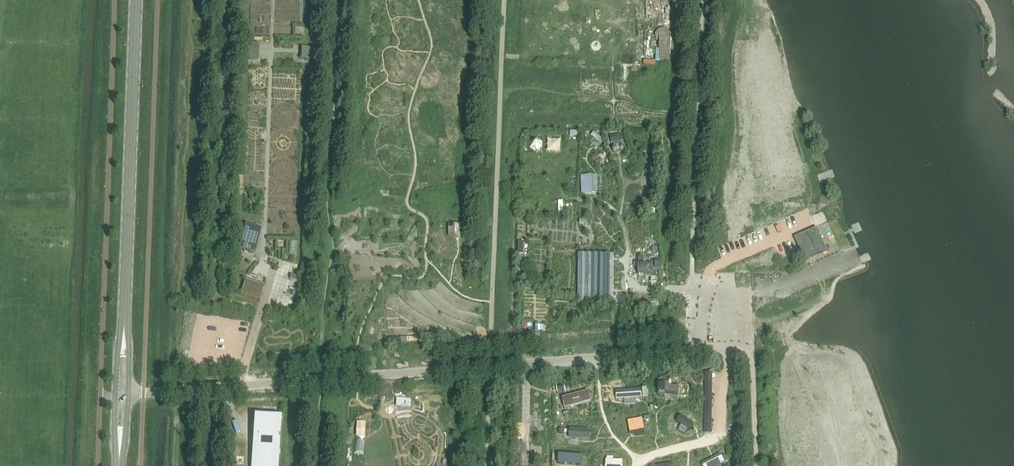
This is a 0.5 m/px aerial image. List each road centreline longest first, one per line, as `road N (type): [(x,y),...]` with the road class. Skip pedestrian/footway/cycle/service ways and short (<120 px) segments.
road 1 (unclassified): [(128,394),(730,351)]
road 2 (secondary): [(124,327),(137,0)]
road 3 (residential): [(637,465),(719,435),(730,351)]

